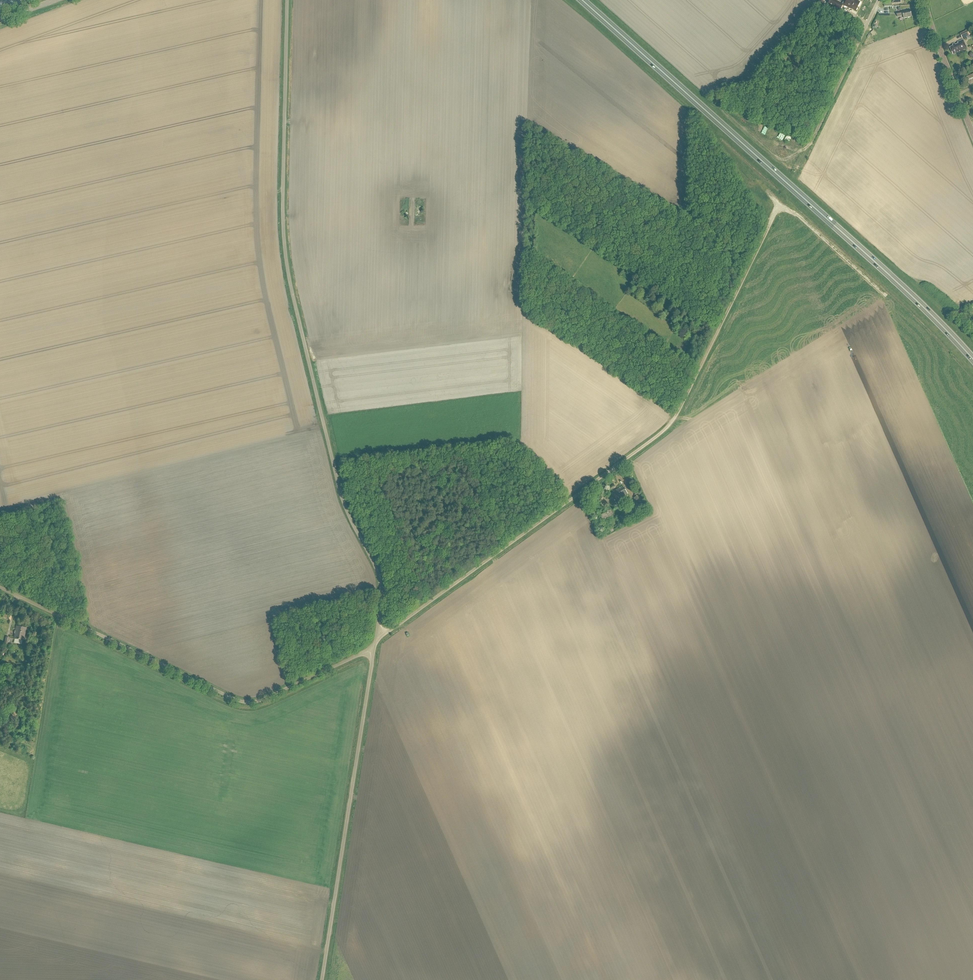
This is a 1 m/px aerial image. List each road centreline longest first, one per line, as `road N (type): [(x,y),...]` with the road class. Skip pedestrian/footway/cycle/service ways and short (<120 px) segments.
road 1 (unclassified): [(375,642),(380,582),(340,488),(288,275),(287,0)]
road 2 (unclassified): [(375,642),(665,430),(779,205)]
road 3 (trunk): [(972,359),(583,0)]
road 4 (unclassified): [(375,642),(246,702),(0,587)]
road 5 (unclassified): [(321,979),(375,642)]
road 6 (residential): [(813,136),(879,0)]
road 7 (tertiary): [(972,133),(925,0)]

